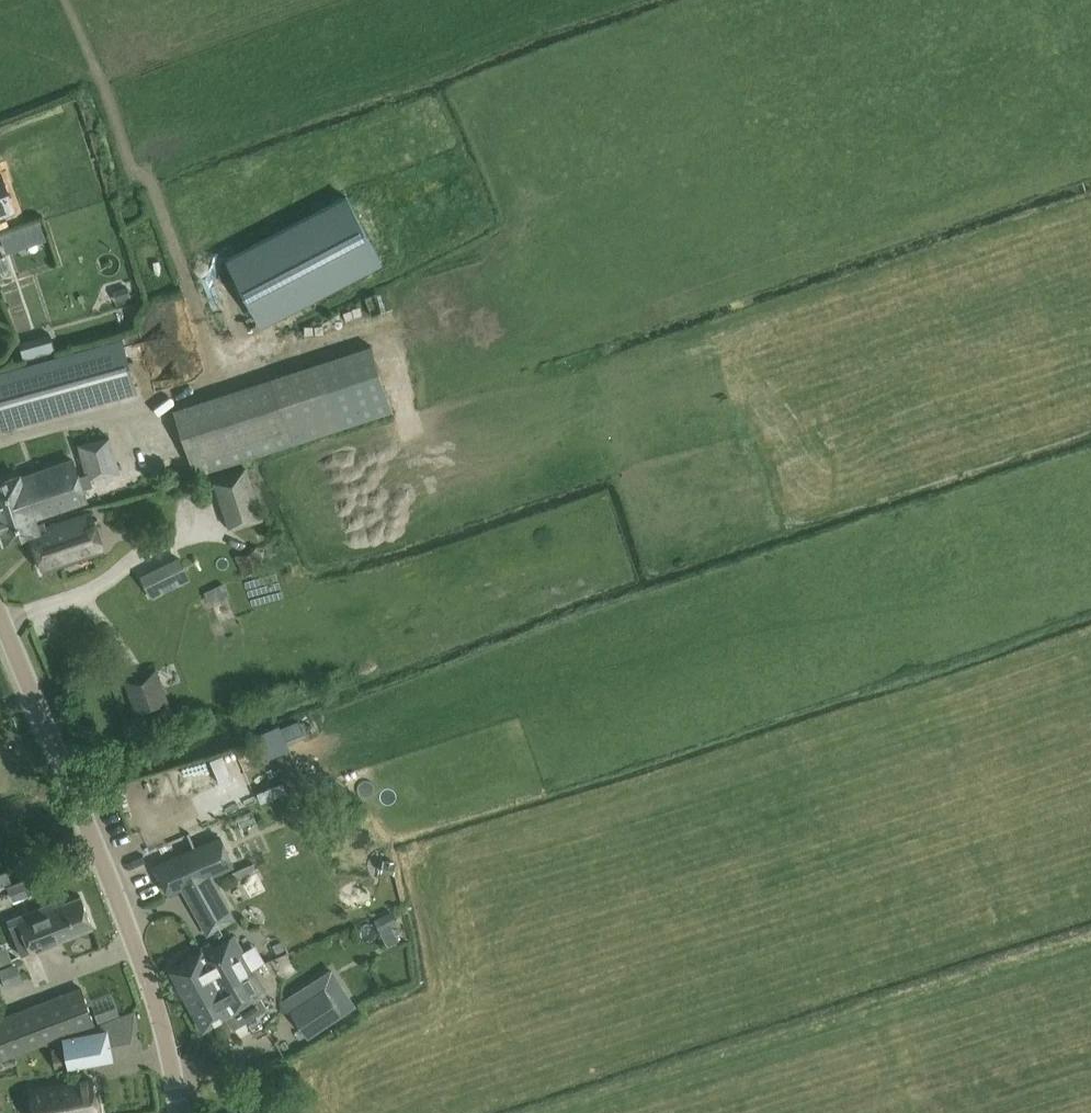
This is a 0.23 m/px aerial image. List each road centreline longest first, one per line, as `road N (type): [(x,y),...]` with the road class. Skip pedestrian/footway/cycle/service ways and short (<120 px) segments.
road 1 (tertiary): [(178,1112),(148,979),(0,619)]

